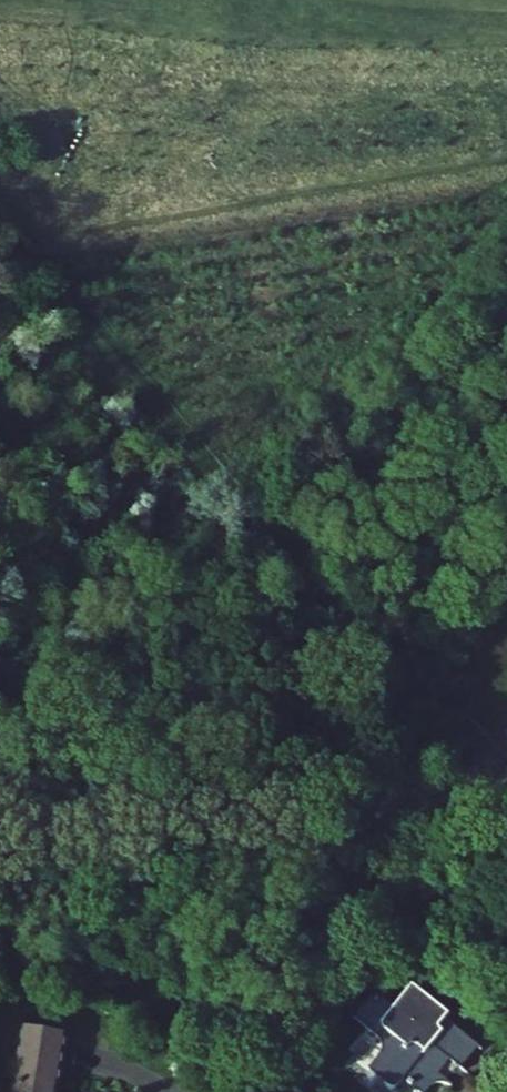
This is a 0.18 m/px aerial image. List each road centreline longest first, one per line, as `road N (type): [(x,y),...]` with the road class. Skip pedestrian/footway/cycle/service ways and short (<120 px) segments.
road 1 (track): [(506,922),(430,804)]

